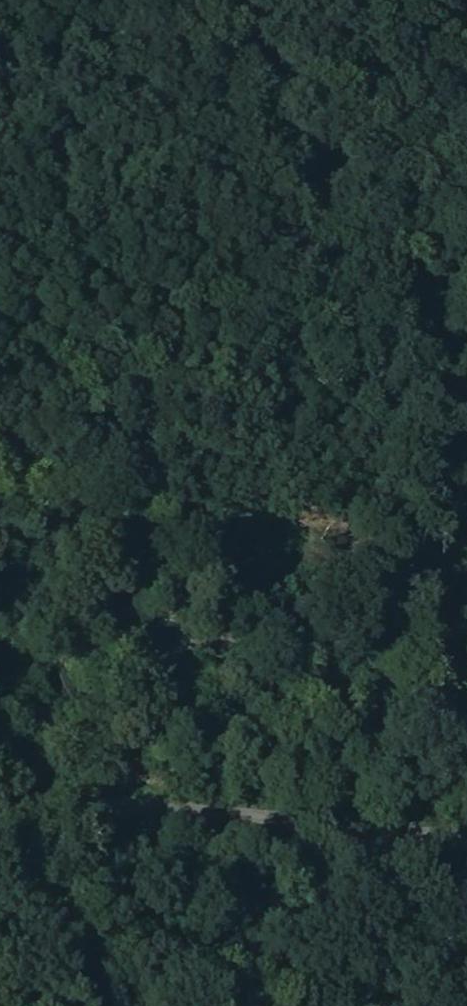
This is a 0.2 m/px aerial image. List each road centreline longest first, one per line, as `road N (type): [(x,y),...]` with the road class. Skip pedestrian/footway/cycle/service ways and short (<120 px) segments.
road 1 (unclassified): [(0,843),(129,831),(466,855)]

